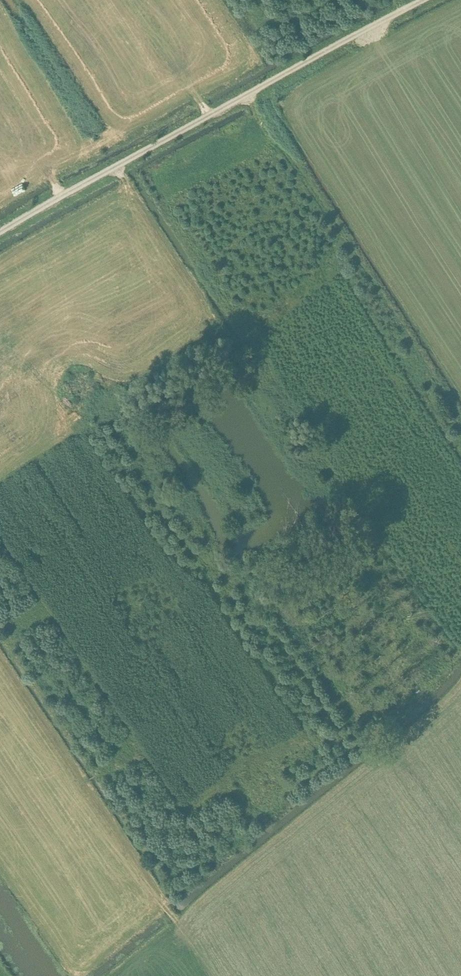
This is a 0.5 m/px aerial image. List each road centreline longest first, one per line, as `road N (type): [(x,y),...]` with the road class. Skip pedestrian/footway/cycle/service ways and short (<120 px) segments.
road 1 (unclassified): [(0,232),(428,0)]

